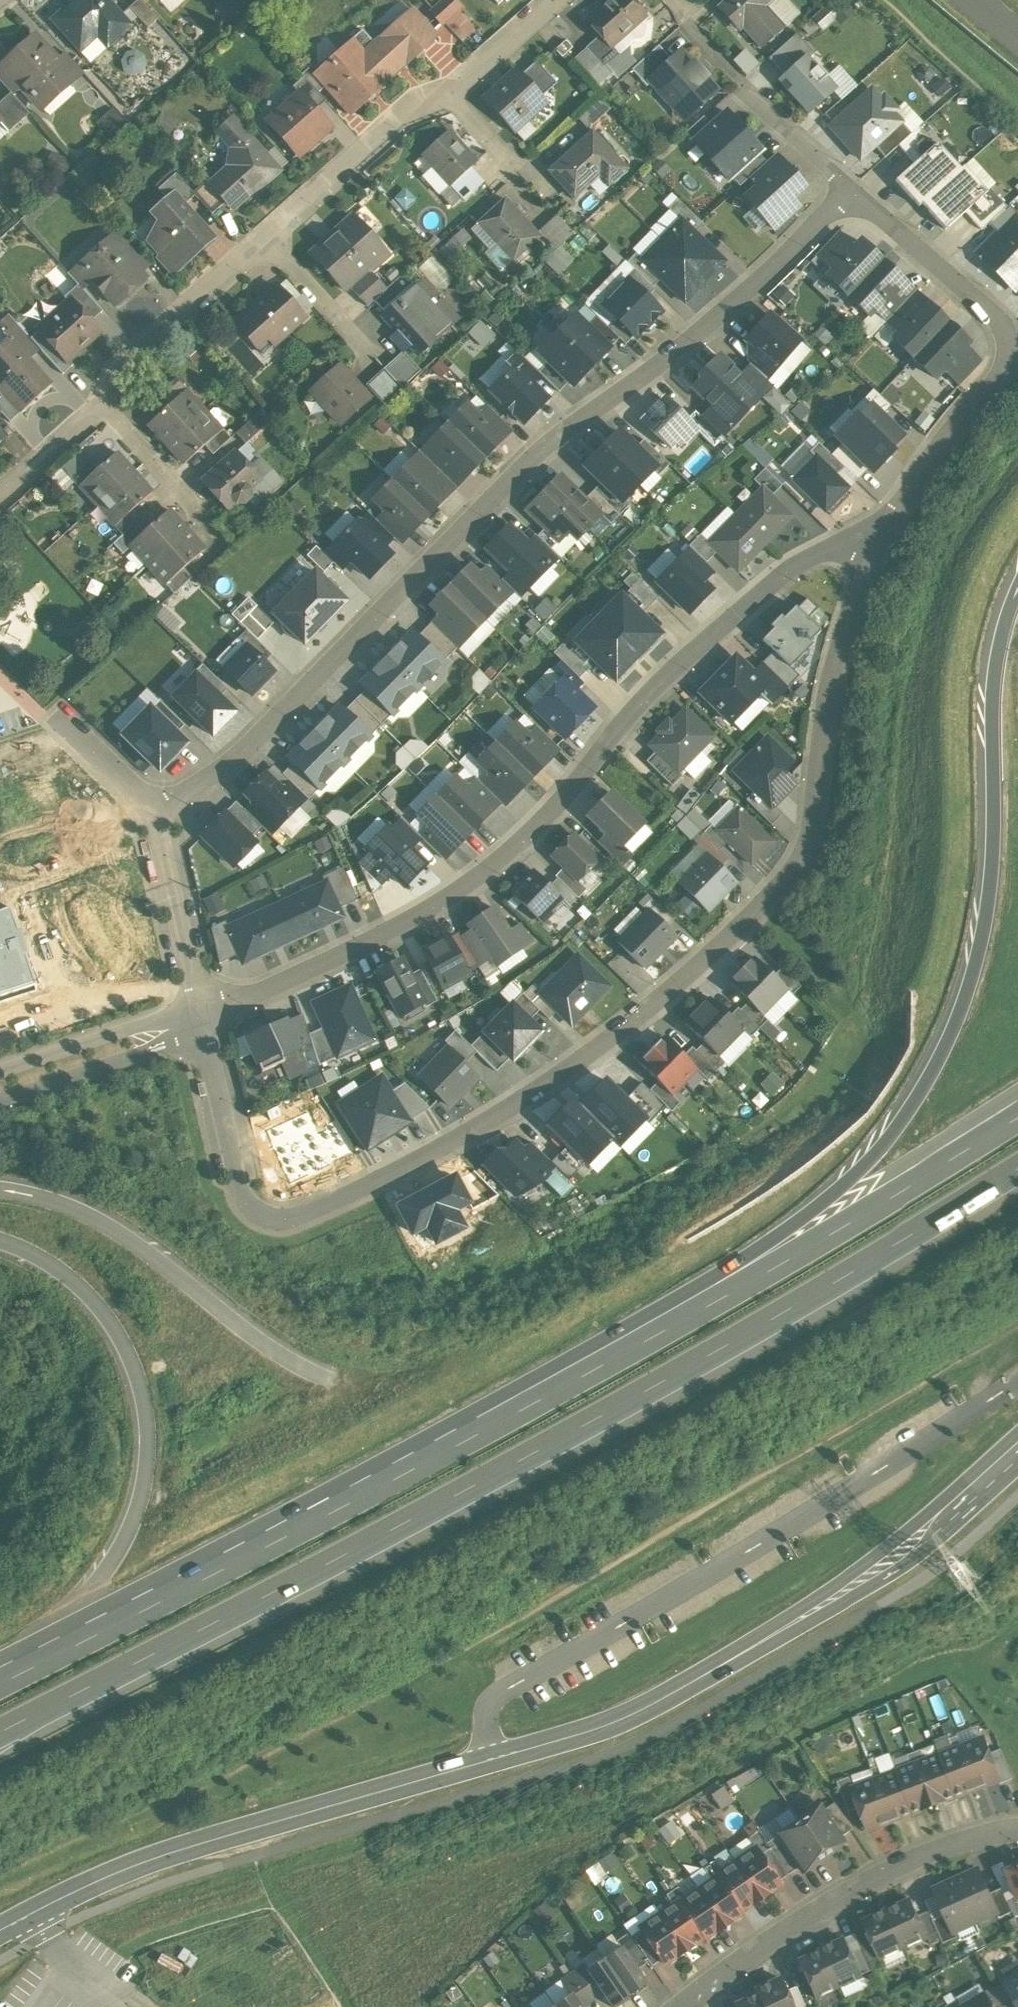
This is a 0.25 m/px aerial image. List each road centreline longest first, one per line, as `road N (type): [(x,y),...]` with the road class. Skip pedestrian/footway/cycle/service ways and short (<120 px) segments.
road 1 (residential): [(870,538),(835,666),(811,847),(799,871),(603,1048),(451,1154),(288,1225),(243,1197),(204,1015)]
road 2 (motorway): [(0,1736),(111,1685),(661,1387),(1017,1177)]
road 3 (secondary): [(1017,1452),(891,1562),(702,1677),(575,1732),(187,1849),(0,1930)]
road 4 (residential): [(150,808),(269,727),(517,475),(718,315),(853,193)]
road 5 (motorway): [(1017,582),(993,660),(988,878),(963,993),(925,1081),(876,1152),(688,1315)]
road 6 (residential): [(204,1015),(351,954),(481,879),(540,824),(655,686),(724,624),(831,547),(870,538)]
road 7 (motorway): [(688,1315),(0,1677)]
road 8 (residential): [(870,538),(995,381),(1008,344),(995,321),(853,193)]
road 9 (residential): [(1017,1827),(893,1867),(800,1916),(679,2006)]
road 10 (motorway): [(1017,1117),(688,1315)]
road 11 (residential): [(853,193),(666,0)]
road 12 (residential): [(96,404),(115,371),(268,238)]
road 13 (residential): [(268,238),(410,107),(448,91)]
road 14 (residential): [(204,1015),(150,808)]
road 15 (residential): [(0,1100),(155,1045),(186,1022)]
road 16 (residential): [(186,1022),(147,1023),(0,1071)]
road 17 (residential): [(384,362),(268,238)]
road 18 (residential): [(198,515),(96,404)]
road 19 (residential): [(45,715),(150,808)]
road 20 (residential): [(448,91),(553,0)]
road 21 (residential): [(0,495),(96,404)]

